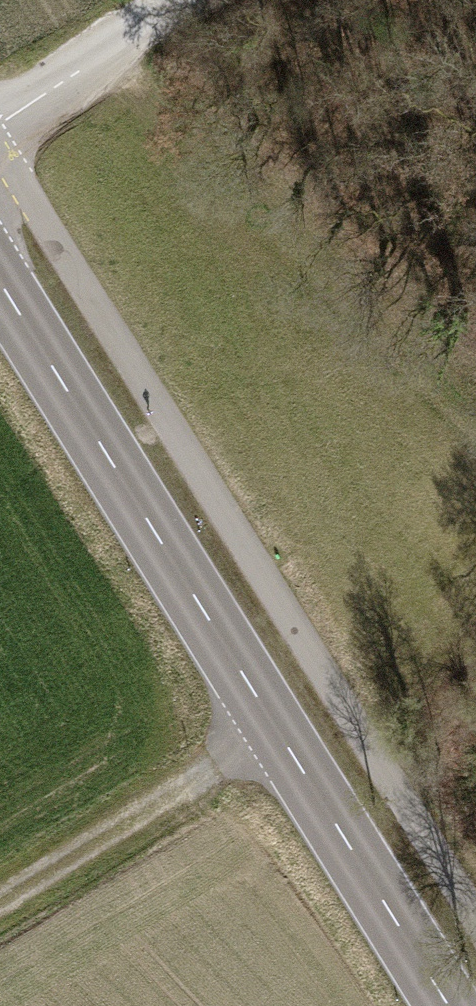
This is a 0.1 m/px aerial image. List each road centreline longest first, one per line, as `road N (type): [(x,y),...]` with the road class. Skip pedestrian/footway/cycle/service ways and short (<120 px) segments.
road 1 (primary): [(0,280),(454,1005)]
road 2 (track): [(0,897),(278,719)]
road 3 (track): [(0,125),(184,0)]

